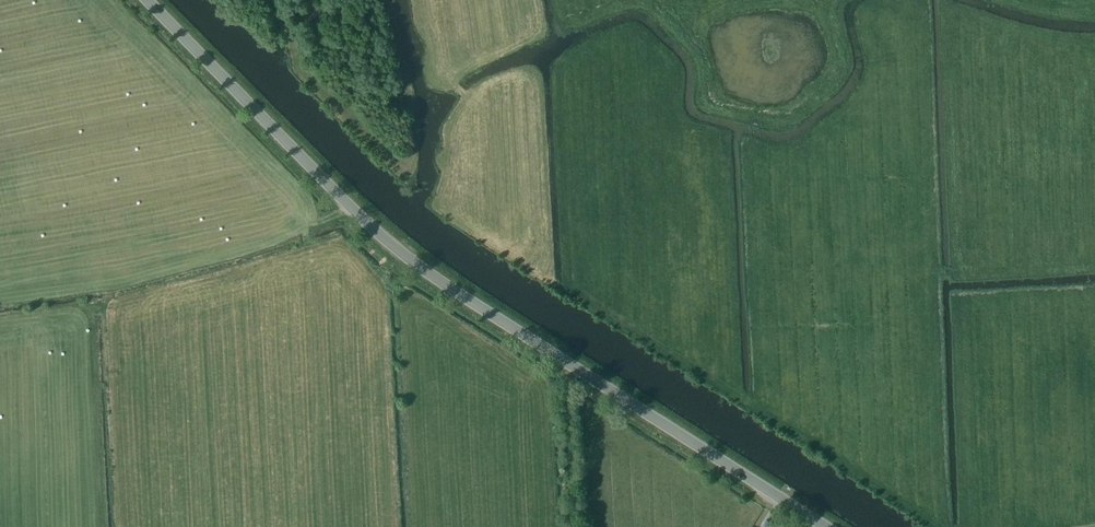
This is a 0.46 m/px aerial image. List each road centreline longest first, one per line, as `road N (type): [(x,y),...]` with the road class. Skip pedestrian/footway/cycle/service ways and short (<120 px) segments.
road 1 (secondary): [(825,526),(401,252),(148,0)]
road 2 (track): [(565,390),(573,526)]

